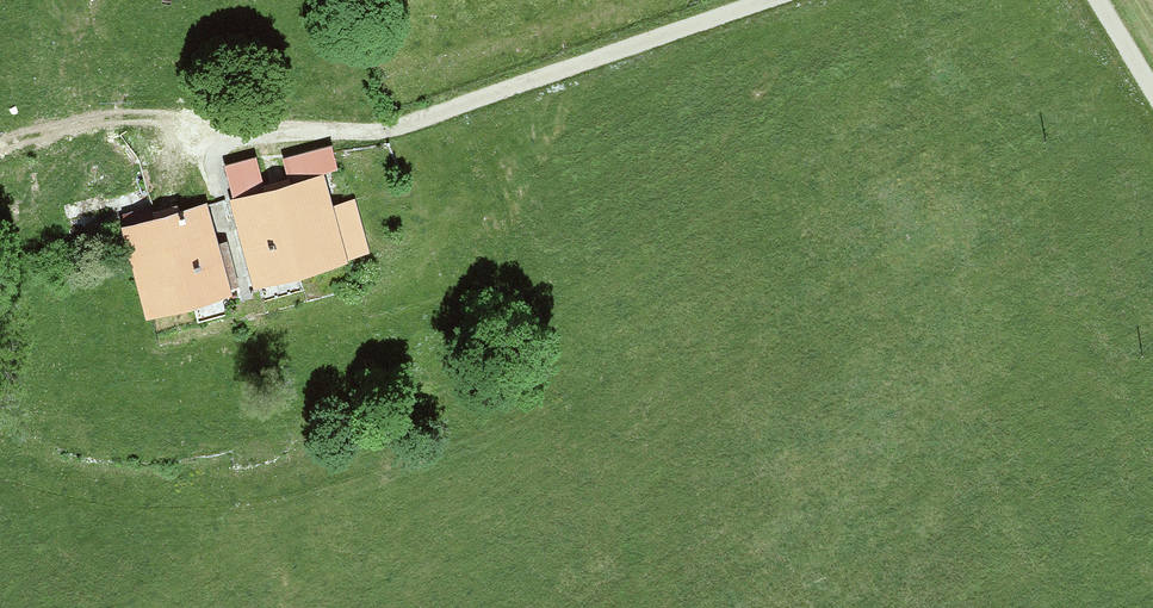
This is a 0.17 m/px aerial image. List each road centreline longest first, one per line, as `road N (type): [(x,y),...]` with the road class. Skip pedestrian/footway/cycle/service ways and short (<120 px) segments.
road 1 (track): [(769,0),(376,132),(232,136),(196,122)]
road 2 (track): [(0,147),(95,120),(196,122)]

